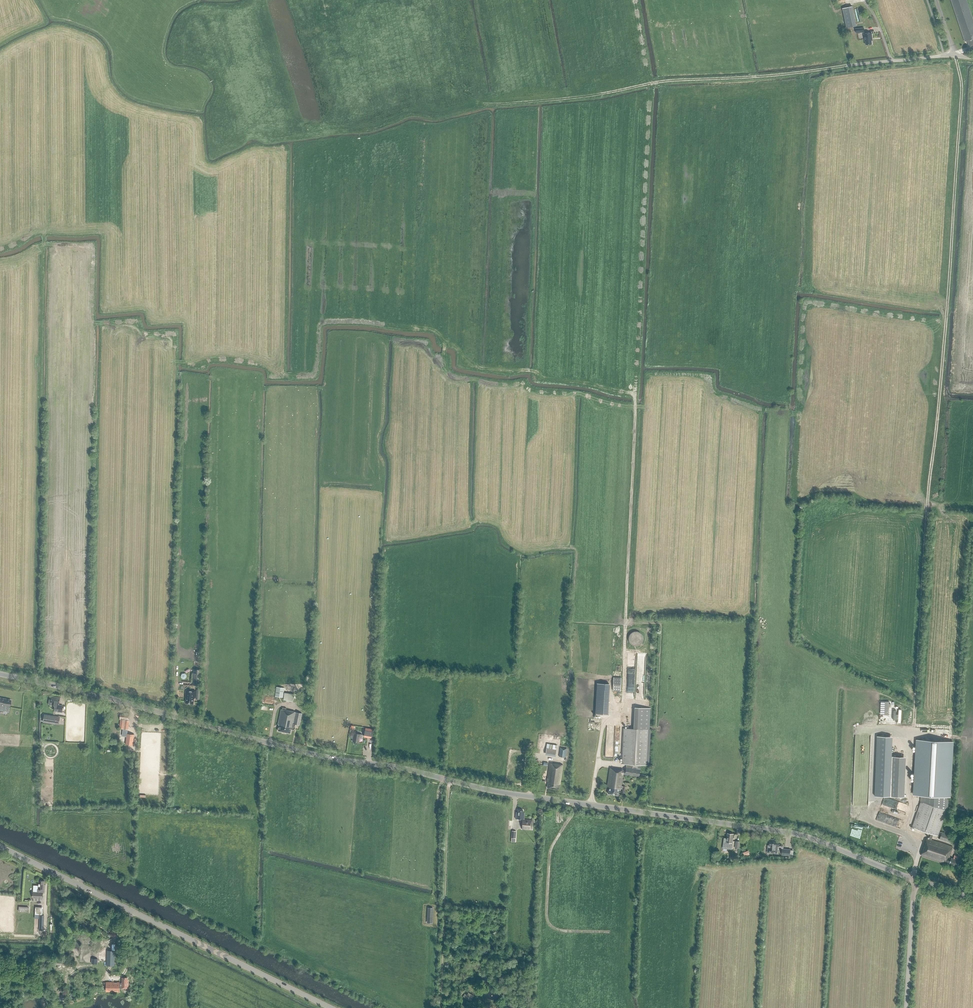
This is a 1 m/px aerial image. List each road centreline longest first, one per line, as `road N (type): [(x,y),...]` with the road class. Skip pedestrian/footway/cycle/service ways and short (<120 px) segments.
road 1 (tertiary): [(915,880),(775,830),(333,759),(0,674)]
road 2 (secondary): [(329,1007),(0,847)]
road 3 (tertiary): [(906,1007),(915,880)]
road 4 (unclassified): [(848,65),(972,58)]

